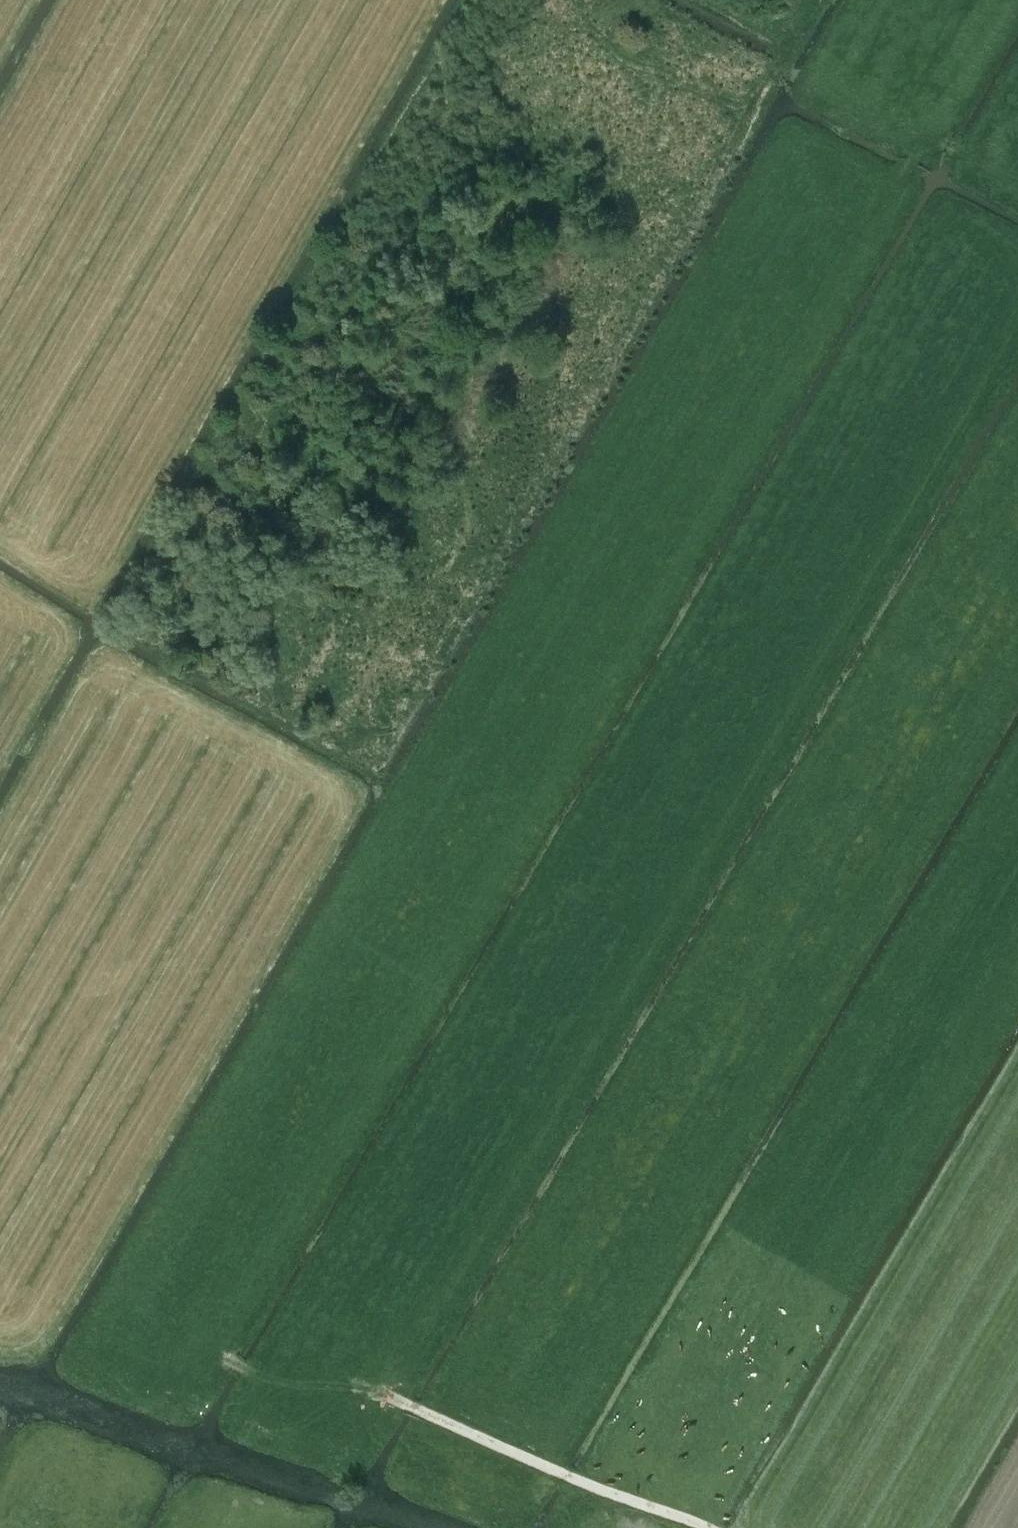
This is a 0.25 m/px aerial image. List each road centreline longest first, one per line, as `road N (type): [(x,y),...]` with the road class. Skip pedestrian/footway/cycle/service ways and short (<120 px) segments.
road 1 (track): [(708,1527),(405,1403)]

